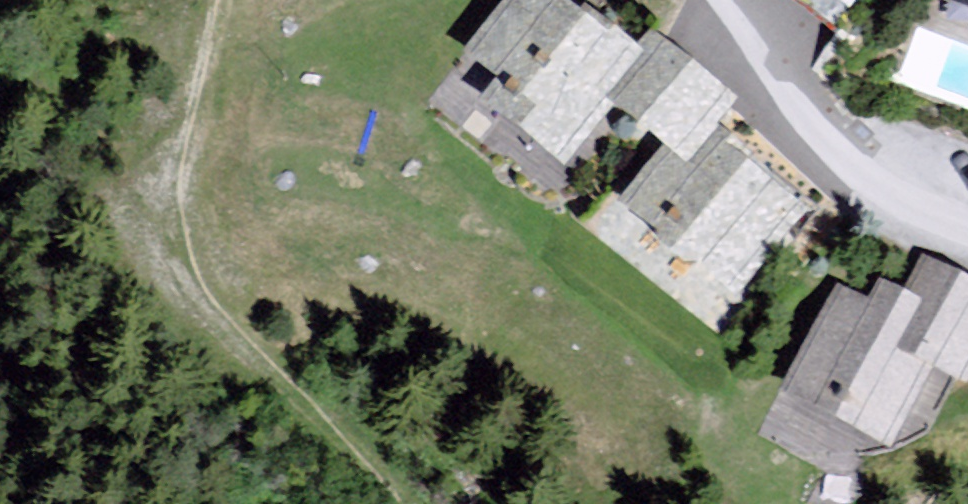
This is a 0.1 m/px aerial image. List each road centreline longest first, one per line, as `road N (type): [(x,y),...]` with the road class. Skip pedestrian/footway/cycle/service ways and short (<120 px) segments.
road 1 (track): [(400,503),(187,287),(172,214),(202,0)]
road 2 (residential): [(967,239),(870,200),(785,114),(707,0)]

